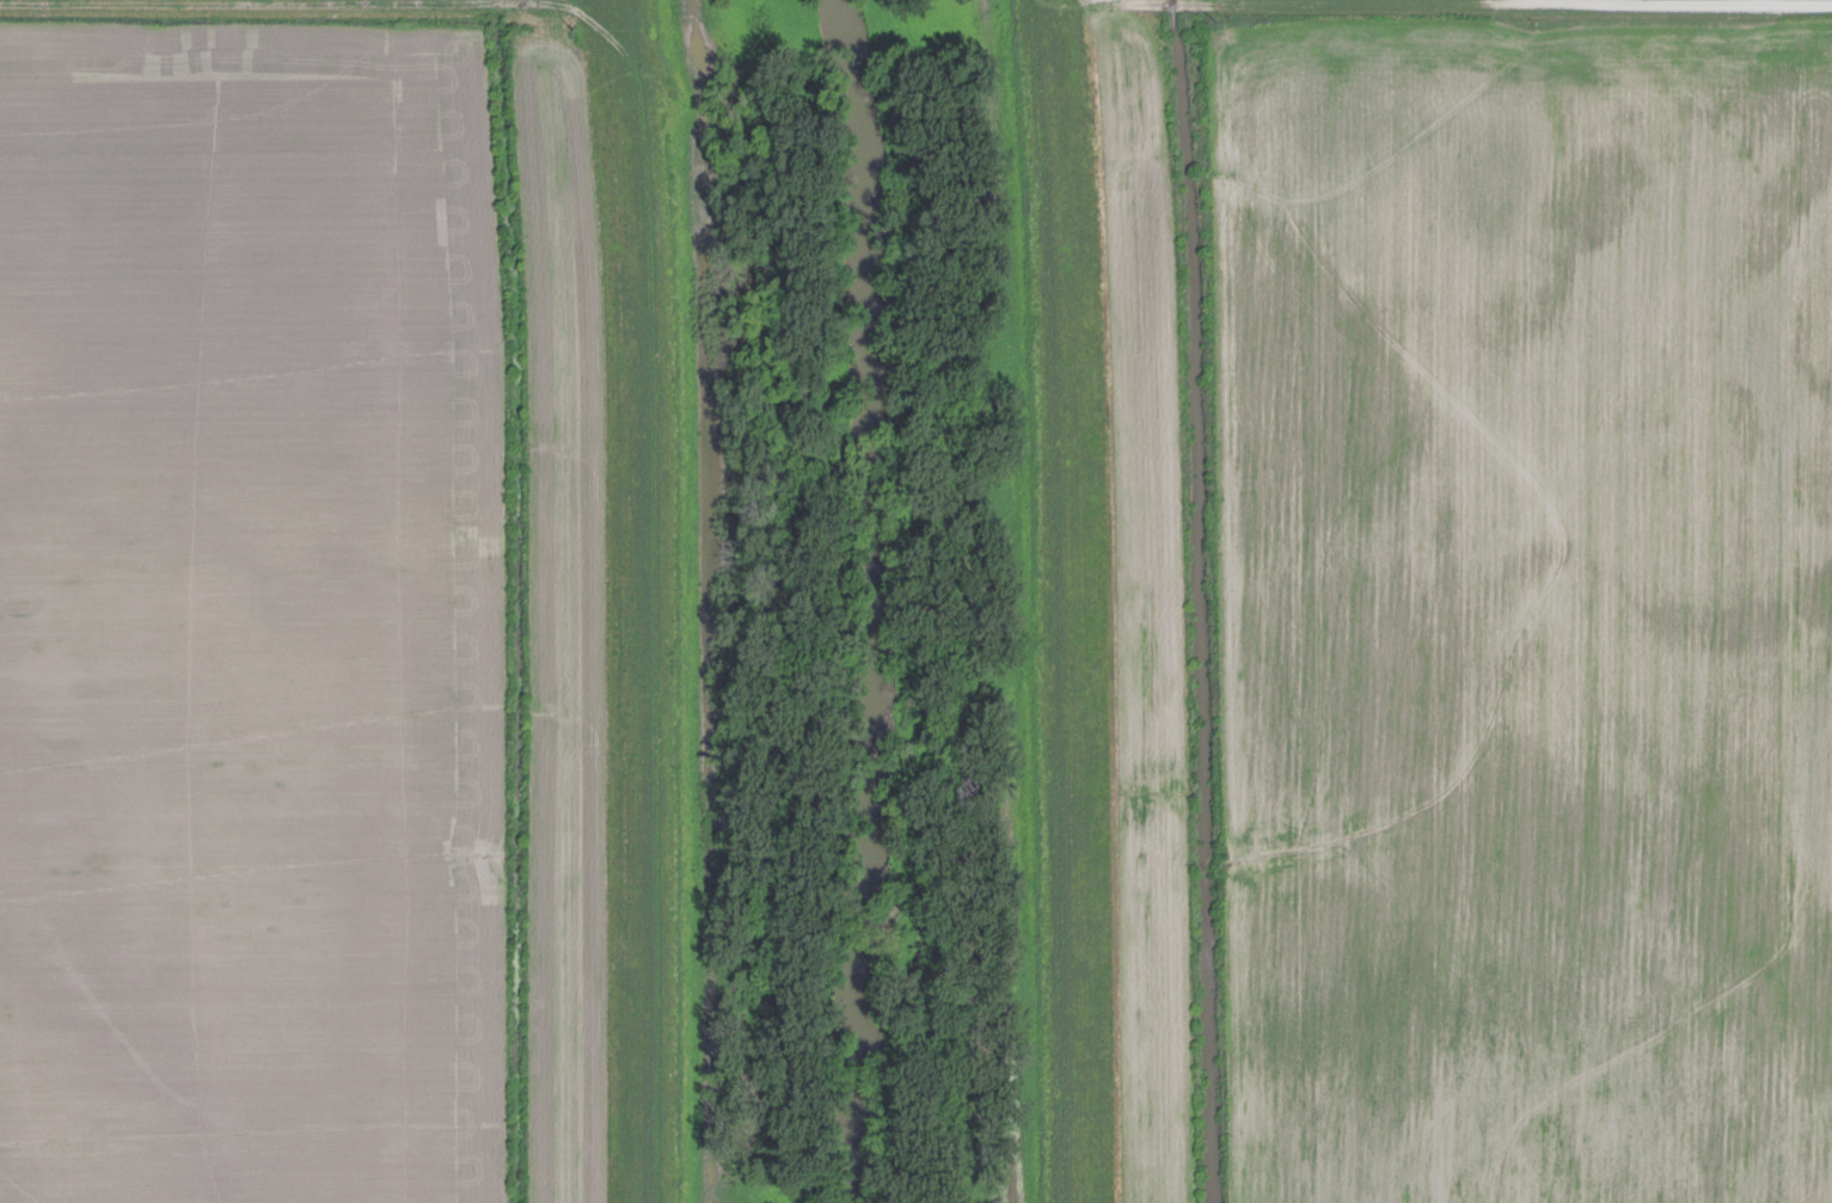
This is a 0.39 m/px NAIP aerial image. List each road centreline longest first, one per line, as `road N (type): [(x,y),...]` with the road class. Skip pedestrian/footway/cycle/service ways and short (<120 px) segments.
road 1 (residential): [(0,1),(490,1)]
road 2 (residential): [(1831,11),(1494,11)]

